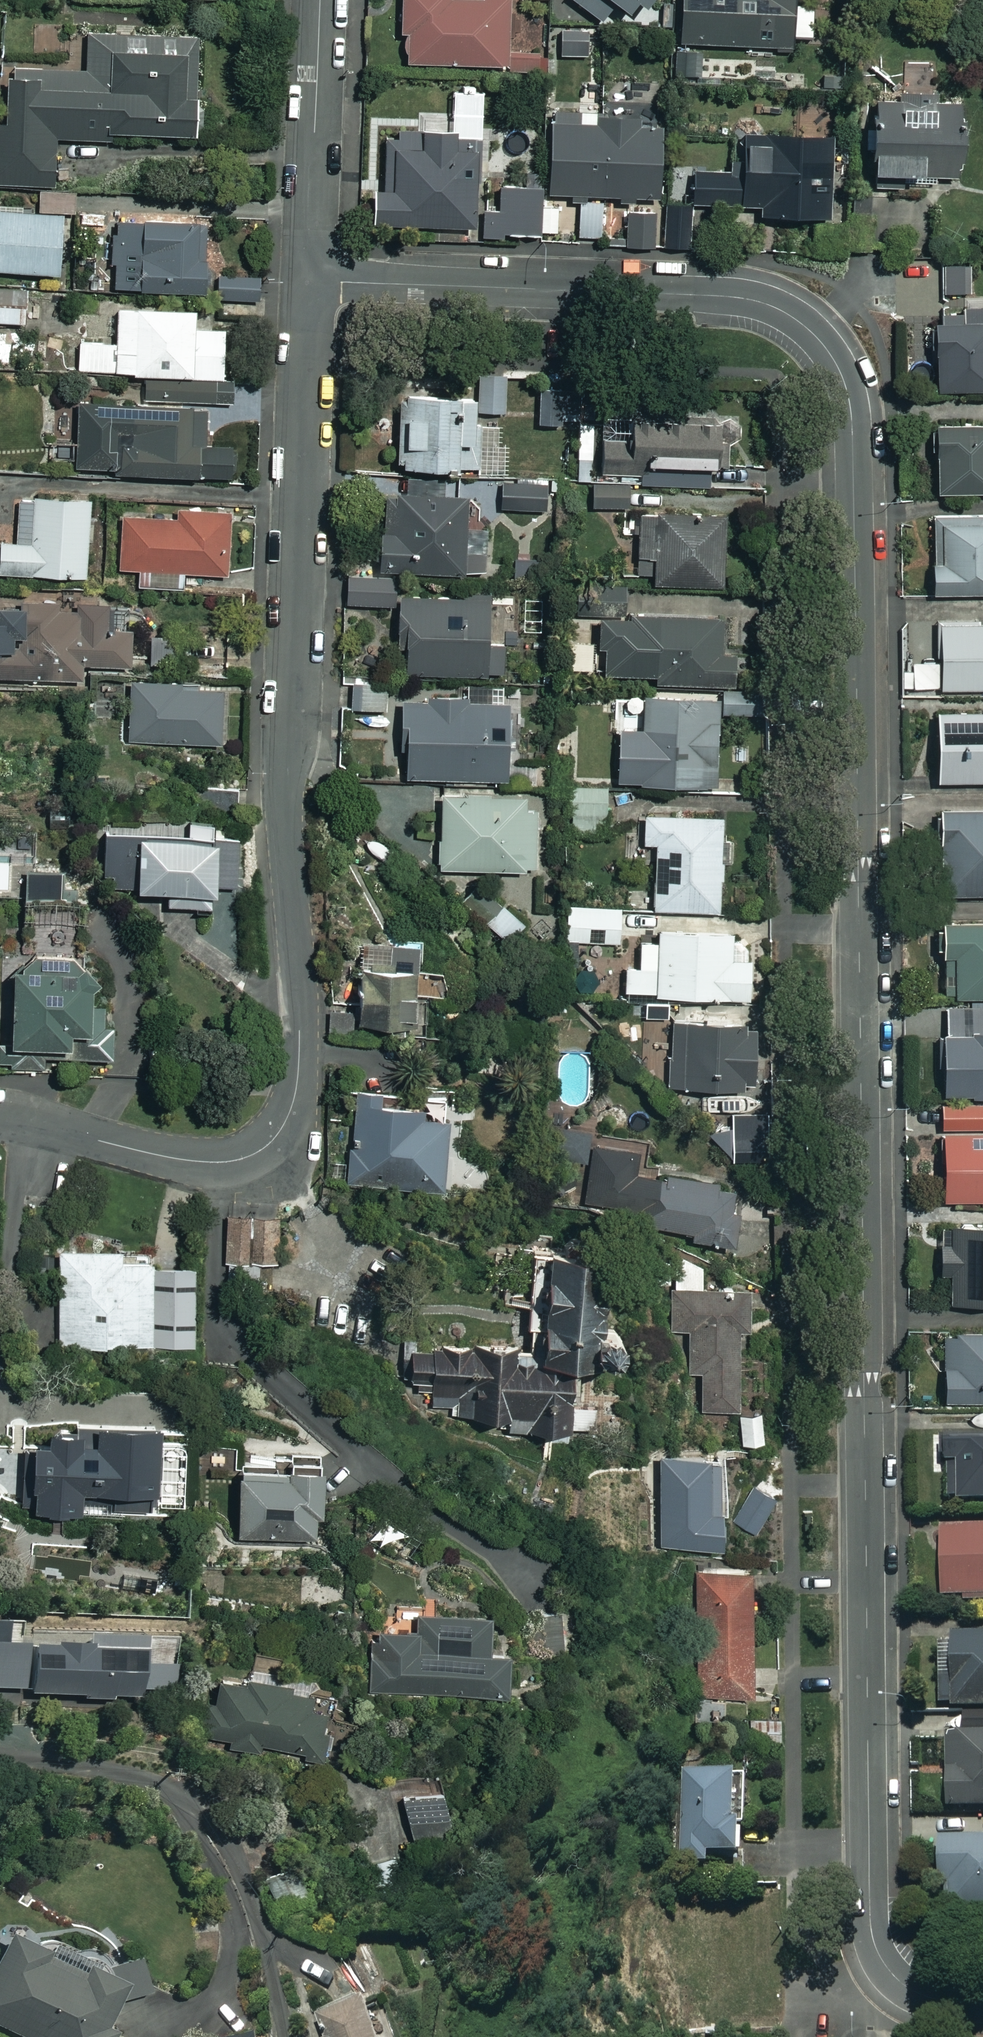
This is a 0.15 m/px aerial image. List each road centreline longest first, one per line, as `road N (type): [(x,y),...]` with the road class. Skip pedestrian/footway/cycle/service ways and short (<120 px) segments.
road 1 (residential): [(310,281),(732,298),(806,326),(839,365),(853,408),(871,1925),(876,1949),(905,1986),(927,1998),(982,2004)]
road 2 (residential): [(0,1119),(219,1163),(251,1161),(270,1149),(298,1106),(303,1050),(284,756),(310,281)]
road 3 (residential): [(0,1757),(147,1777),(199,1809),(242,1874),(286,2036)]
road 4 (residential): [(310,281),(320,0)]

